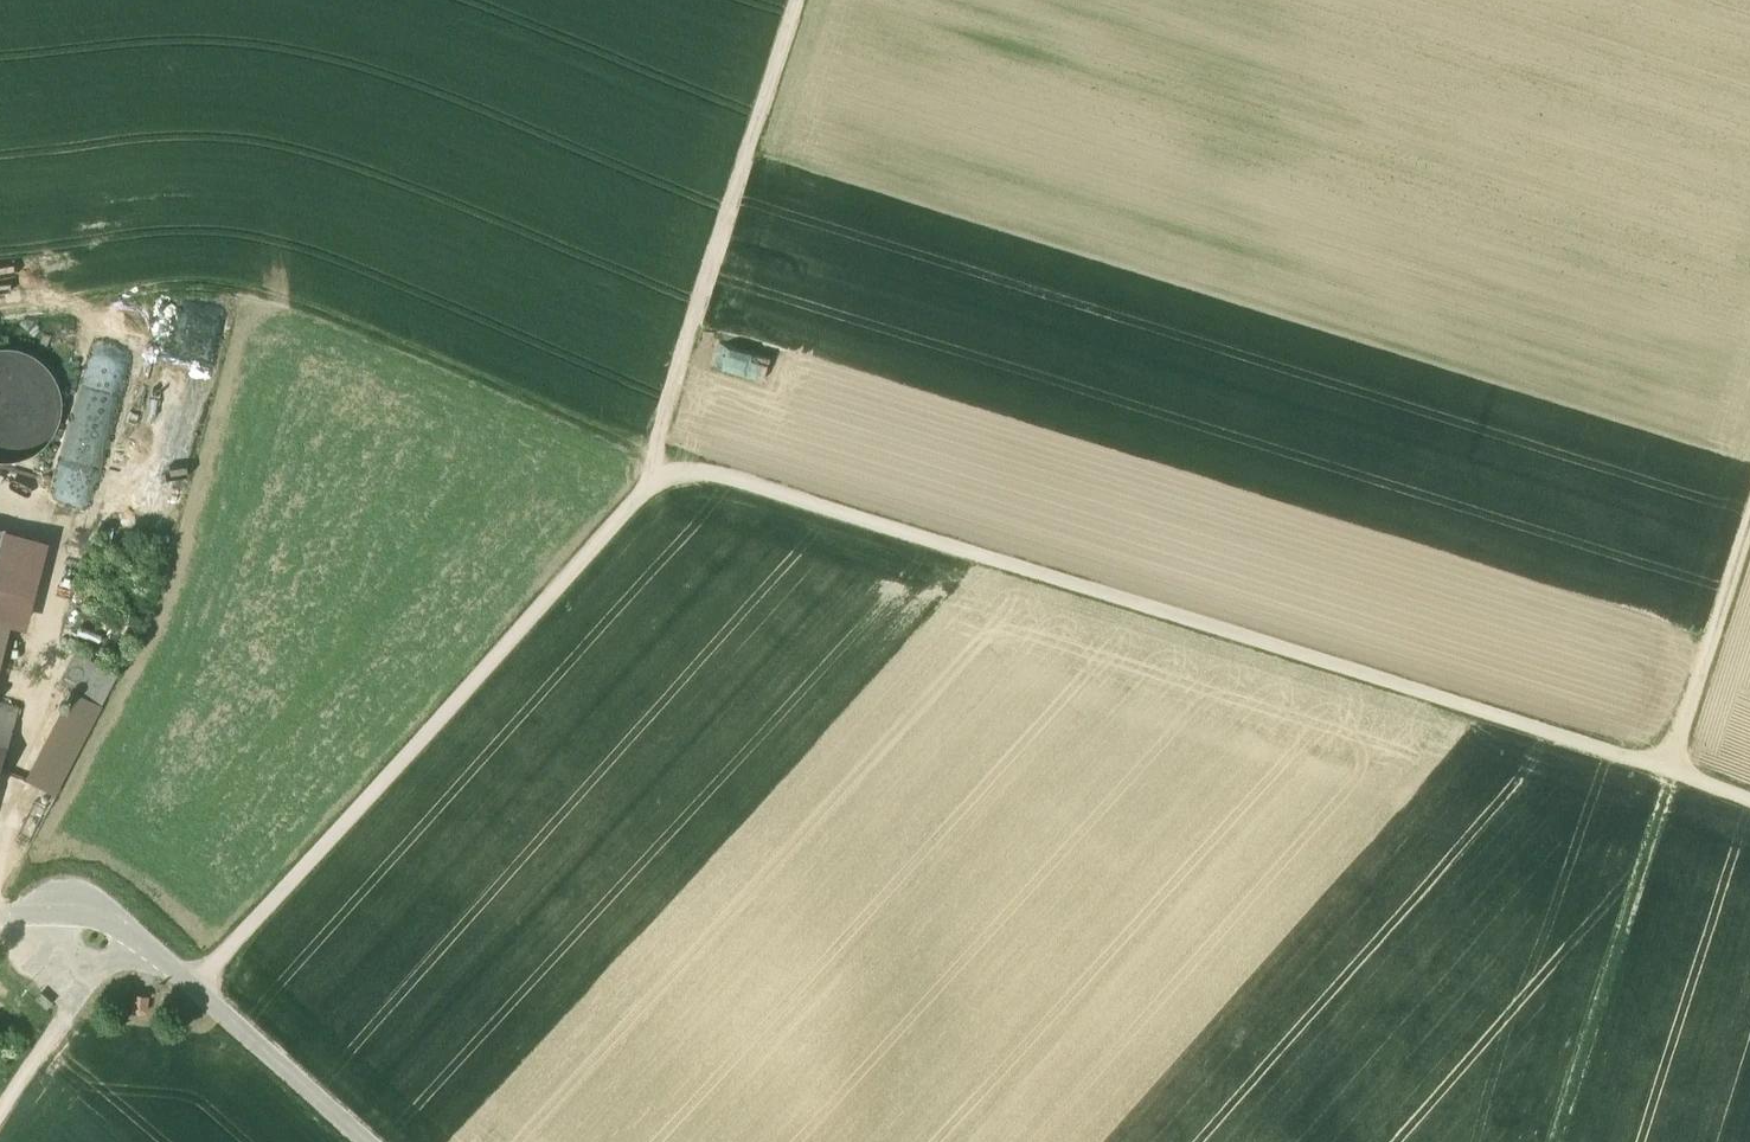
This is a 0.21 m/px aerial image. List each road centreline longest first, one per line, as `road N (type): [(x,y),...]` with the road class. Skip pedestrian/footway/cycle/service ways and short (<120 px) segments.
road 1 (unclassified): [(1749,798),(1672,763),(701,470),(664,473),(193,986)]
road 2 (track): [(650,454),(253,284),(126,295),(0,320)]
road 3 (track): [(664,473),(650,454),(794,0)]
road 4 (track): [(1552,1141),(1672,763)]
road 5 (track): [(1749,519),(1672,763)]
road 6 (unclassified): [(367,1141),(193,986)]
road 7 (track): [(84,985),(0,1107)]
road 8 (unclassified): [(193,986),(90,918)]

